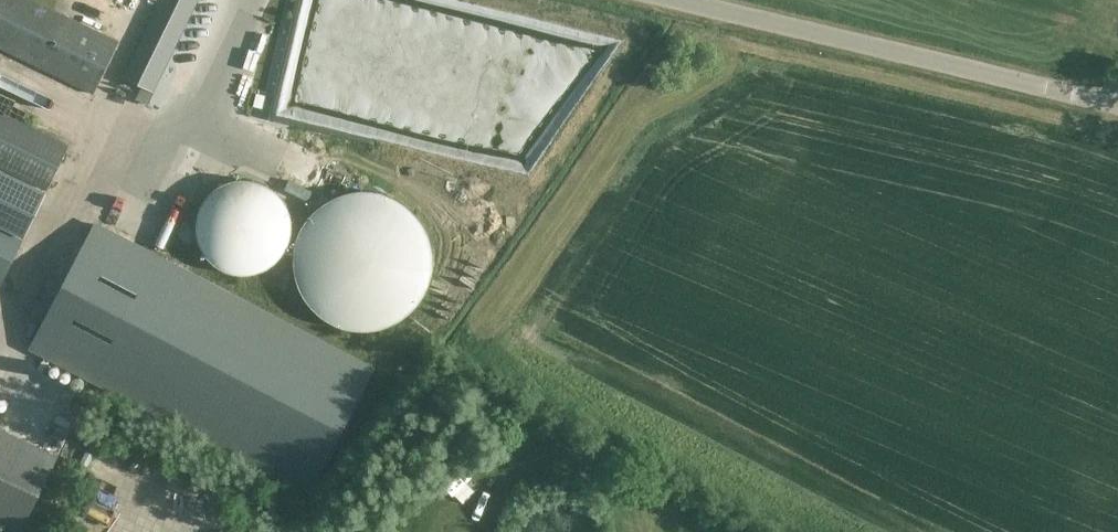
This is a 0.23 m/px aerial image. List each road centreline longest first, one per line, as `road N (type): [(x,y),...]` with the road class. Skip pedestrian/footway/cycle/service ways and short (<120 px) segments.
road 1 (unclassified): [(671,0),(1117,101)]

